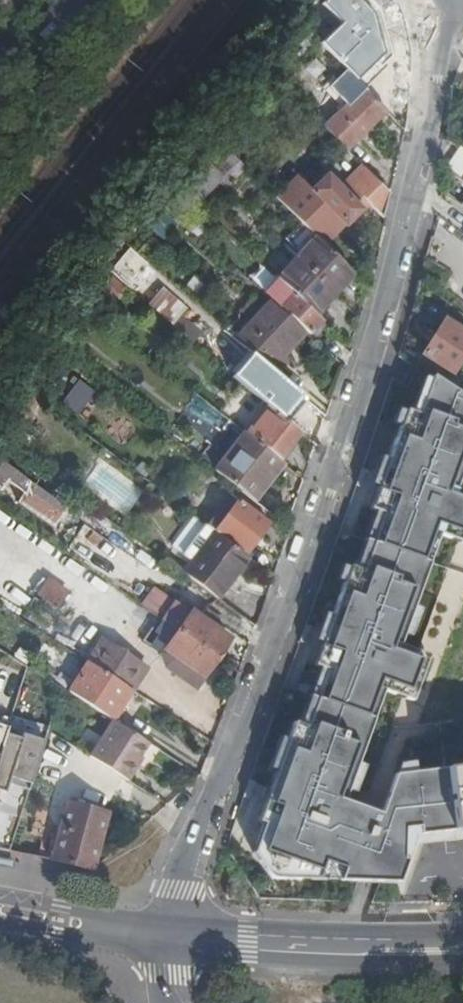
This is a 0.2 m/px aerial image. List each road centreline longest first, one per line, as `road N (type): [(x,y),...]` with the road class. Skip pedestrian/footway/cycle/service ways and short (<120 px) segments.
road 1 (unclassified): [(441,0),(432,117),(386,311),(166,939)]
road 2 (secondary): [(166,939),(462,950)]
road 3 (secondary): [(0,911),(166,939)]

